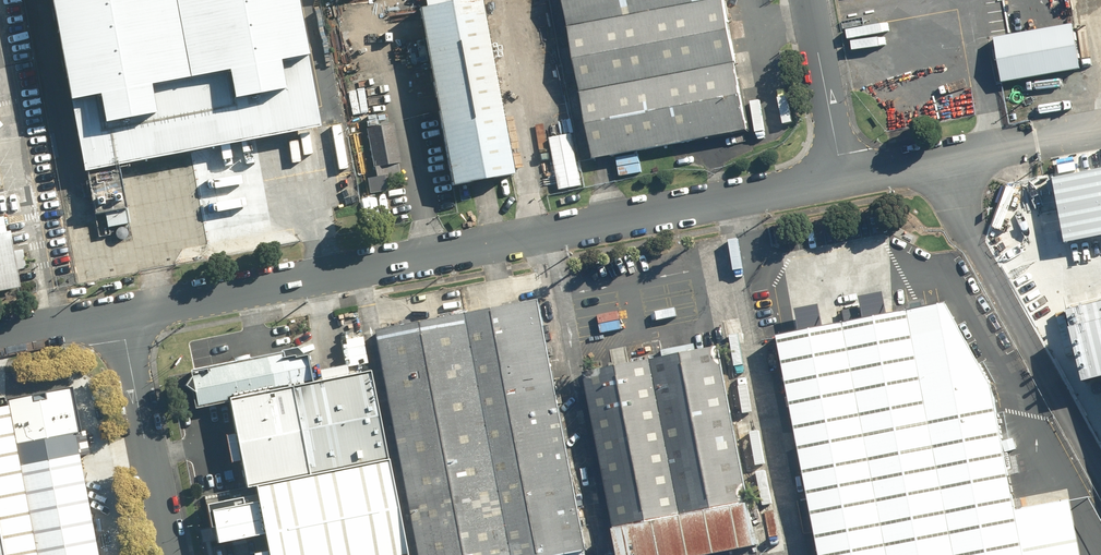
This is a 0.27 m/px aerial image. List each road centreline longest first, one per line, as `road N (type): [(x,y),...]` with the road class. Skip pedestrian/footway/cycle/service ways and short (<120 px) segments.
road 1 (unclassified): [(120,314),(840,176)]
road 2 (unclassified): [(934,159),(1100,465)]
road 3 (unclassified): [(171,554),(120,314)]
road 4 (unclassified): [(840,176),(807,0)]
road 5 (unclassified): [(934,159),(1100,128)]
road 6 (unclassified): [(0,336),(120,314)]

